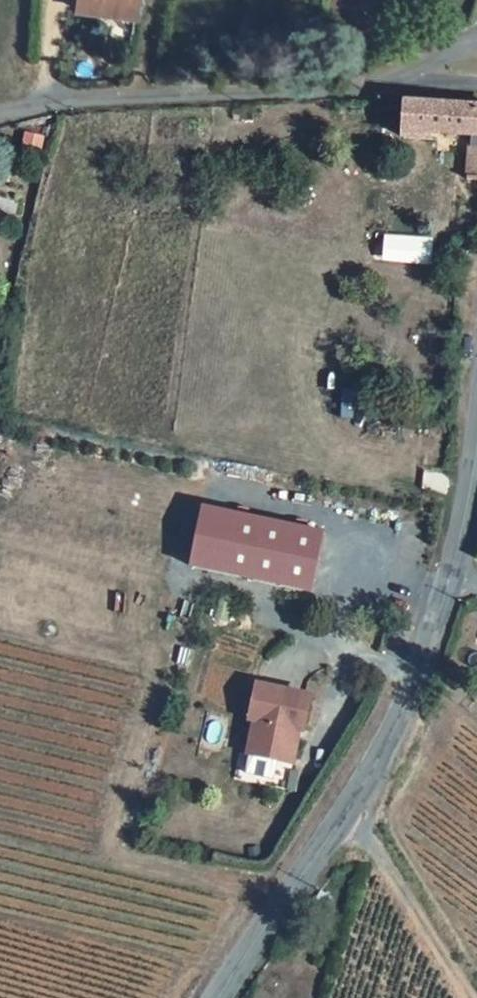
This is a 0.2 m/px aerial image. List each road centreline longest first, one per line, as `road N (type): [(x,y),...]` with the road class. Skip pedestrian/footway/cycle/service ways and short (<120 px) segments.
road 1 (unclassified): [(220,997),(397,729),(454,578),(476,447)]
road 2 (unclassified): [(476,97),(388,89),(140,96),(0,115)]
road 3 (track): [(347,809),(468,997)]

